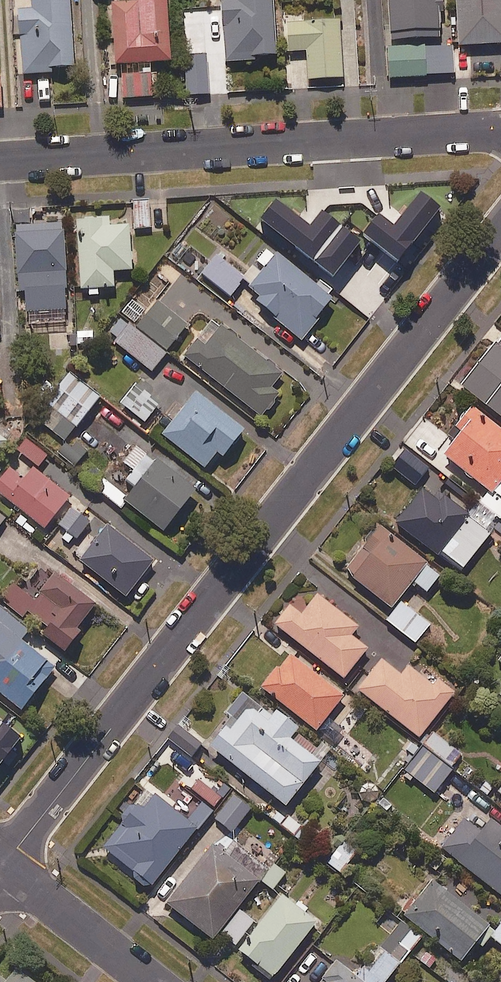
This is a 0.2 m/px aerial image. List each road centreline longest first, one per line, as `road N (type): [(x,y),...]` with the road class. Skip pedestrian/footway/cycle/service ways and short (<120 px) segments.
road 1 (residential): [(4,864),(500,229)]
road 2 (residential): [(500,131),(0,162)]
road 3 (residential): [(4,864),(152,981)]

